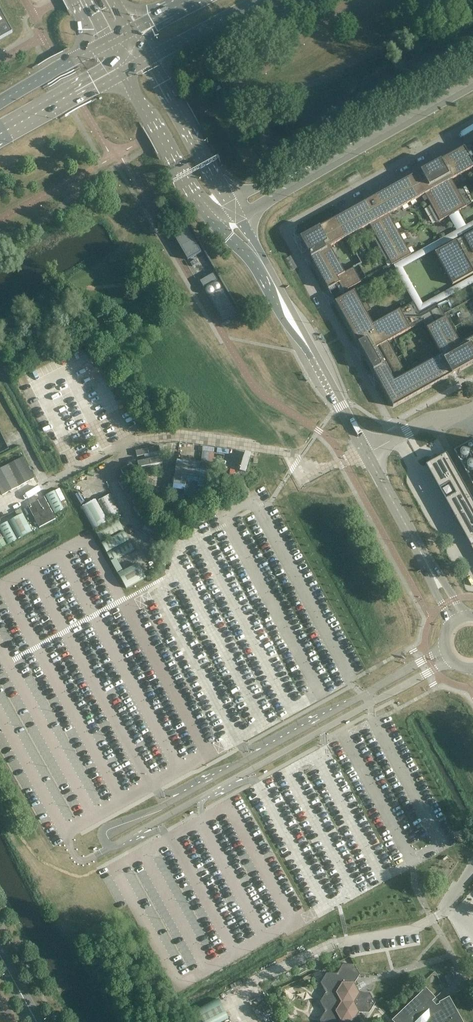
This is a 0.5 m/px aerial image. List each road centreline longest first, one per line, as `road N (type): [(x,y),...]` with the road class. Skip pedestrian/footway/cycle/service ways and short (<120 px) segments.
road 1 (unclassified): [(472,123),(286,230),(397,437)]
road 2 (unclassified): [(472,77),(293,176)]
road 3 (tertiary): [(119,67),(212,219)]
road 4 (tertiary): [(212,219),(258,267),(287,326),(313,355)]
road 5 (tertiary): [(228,203),(144,54)]
road 6 (tertiary): [(313,355),(239,217)]
road 7 (secondary): [(0,133),(119,67)]
road 8 (secondary): [(144,54),(256,0)]
road 9 (secondary): [(106,42),(0,102)]

